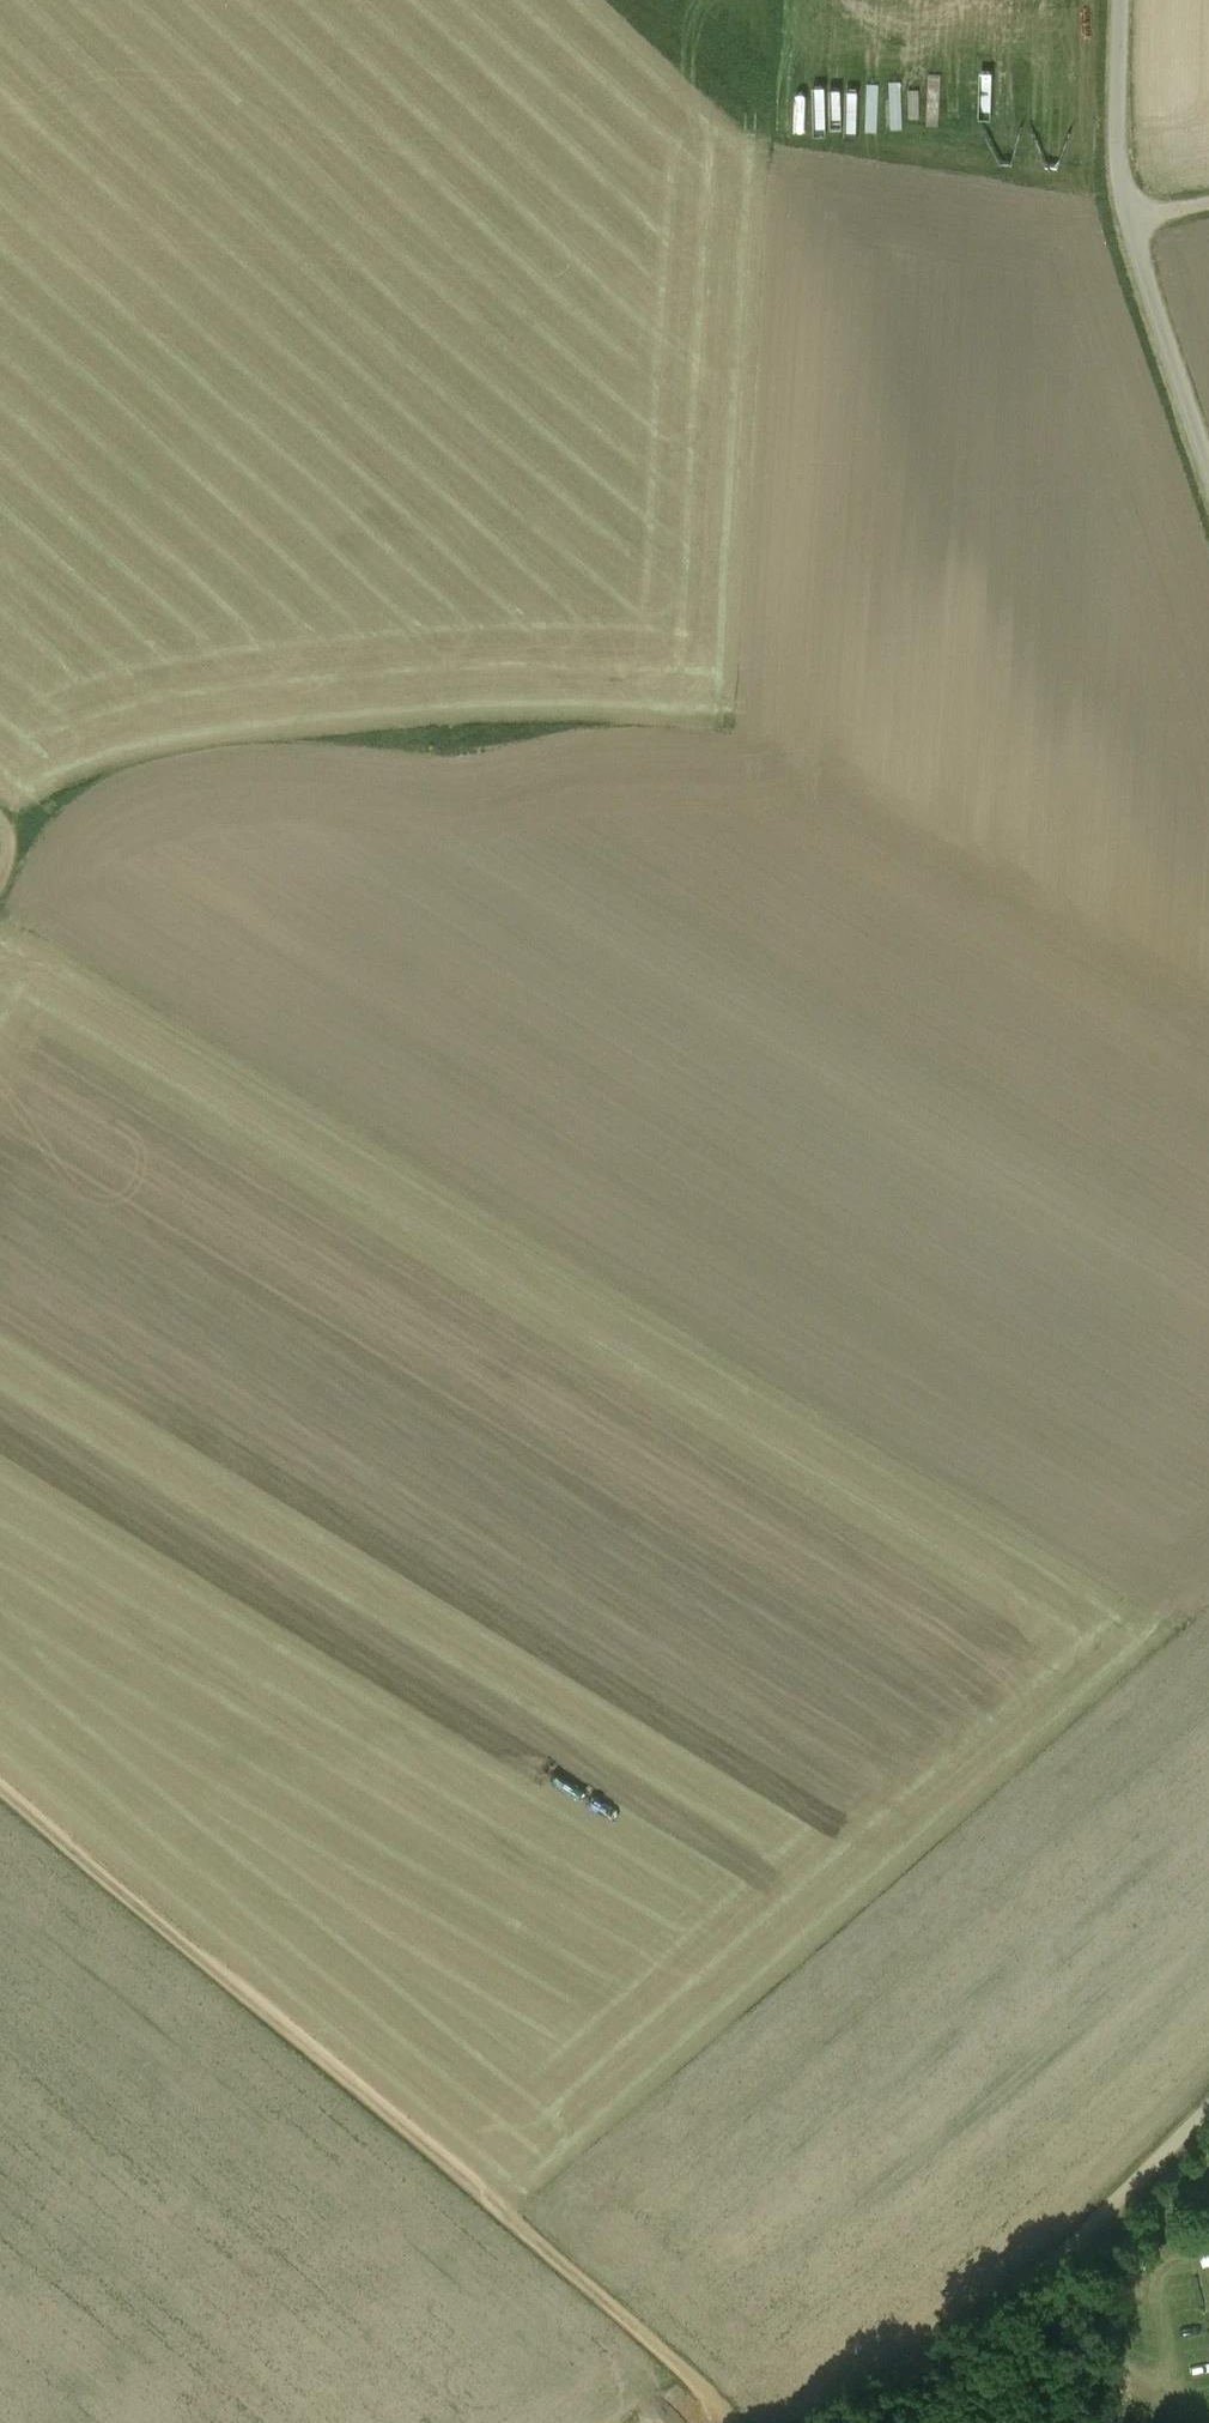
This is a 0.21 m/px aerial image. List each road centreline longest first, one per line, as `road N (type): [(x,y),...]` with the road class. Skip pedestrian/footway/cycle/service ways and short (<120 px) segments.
road 1 (track): [(745,2422),(0,1786)]
road 2 (unclassified): [(1123,0),(1120,177),(1128,219),(1208,470)]
road 3 (track): [(833,2422),(920,2372),(1038,2276)]
road 4 (unclassified): [(1208,2116),(1113,2218),(1038,2276)]

